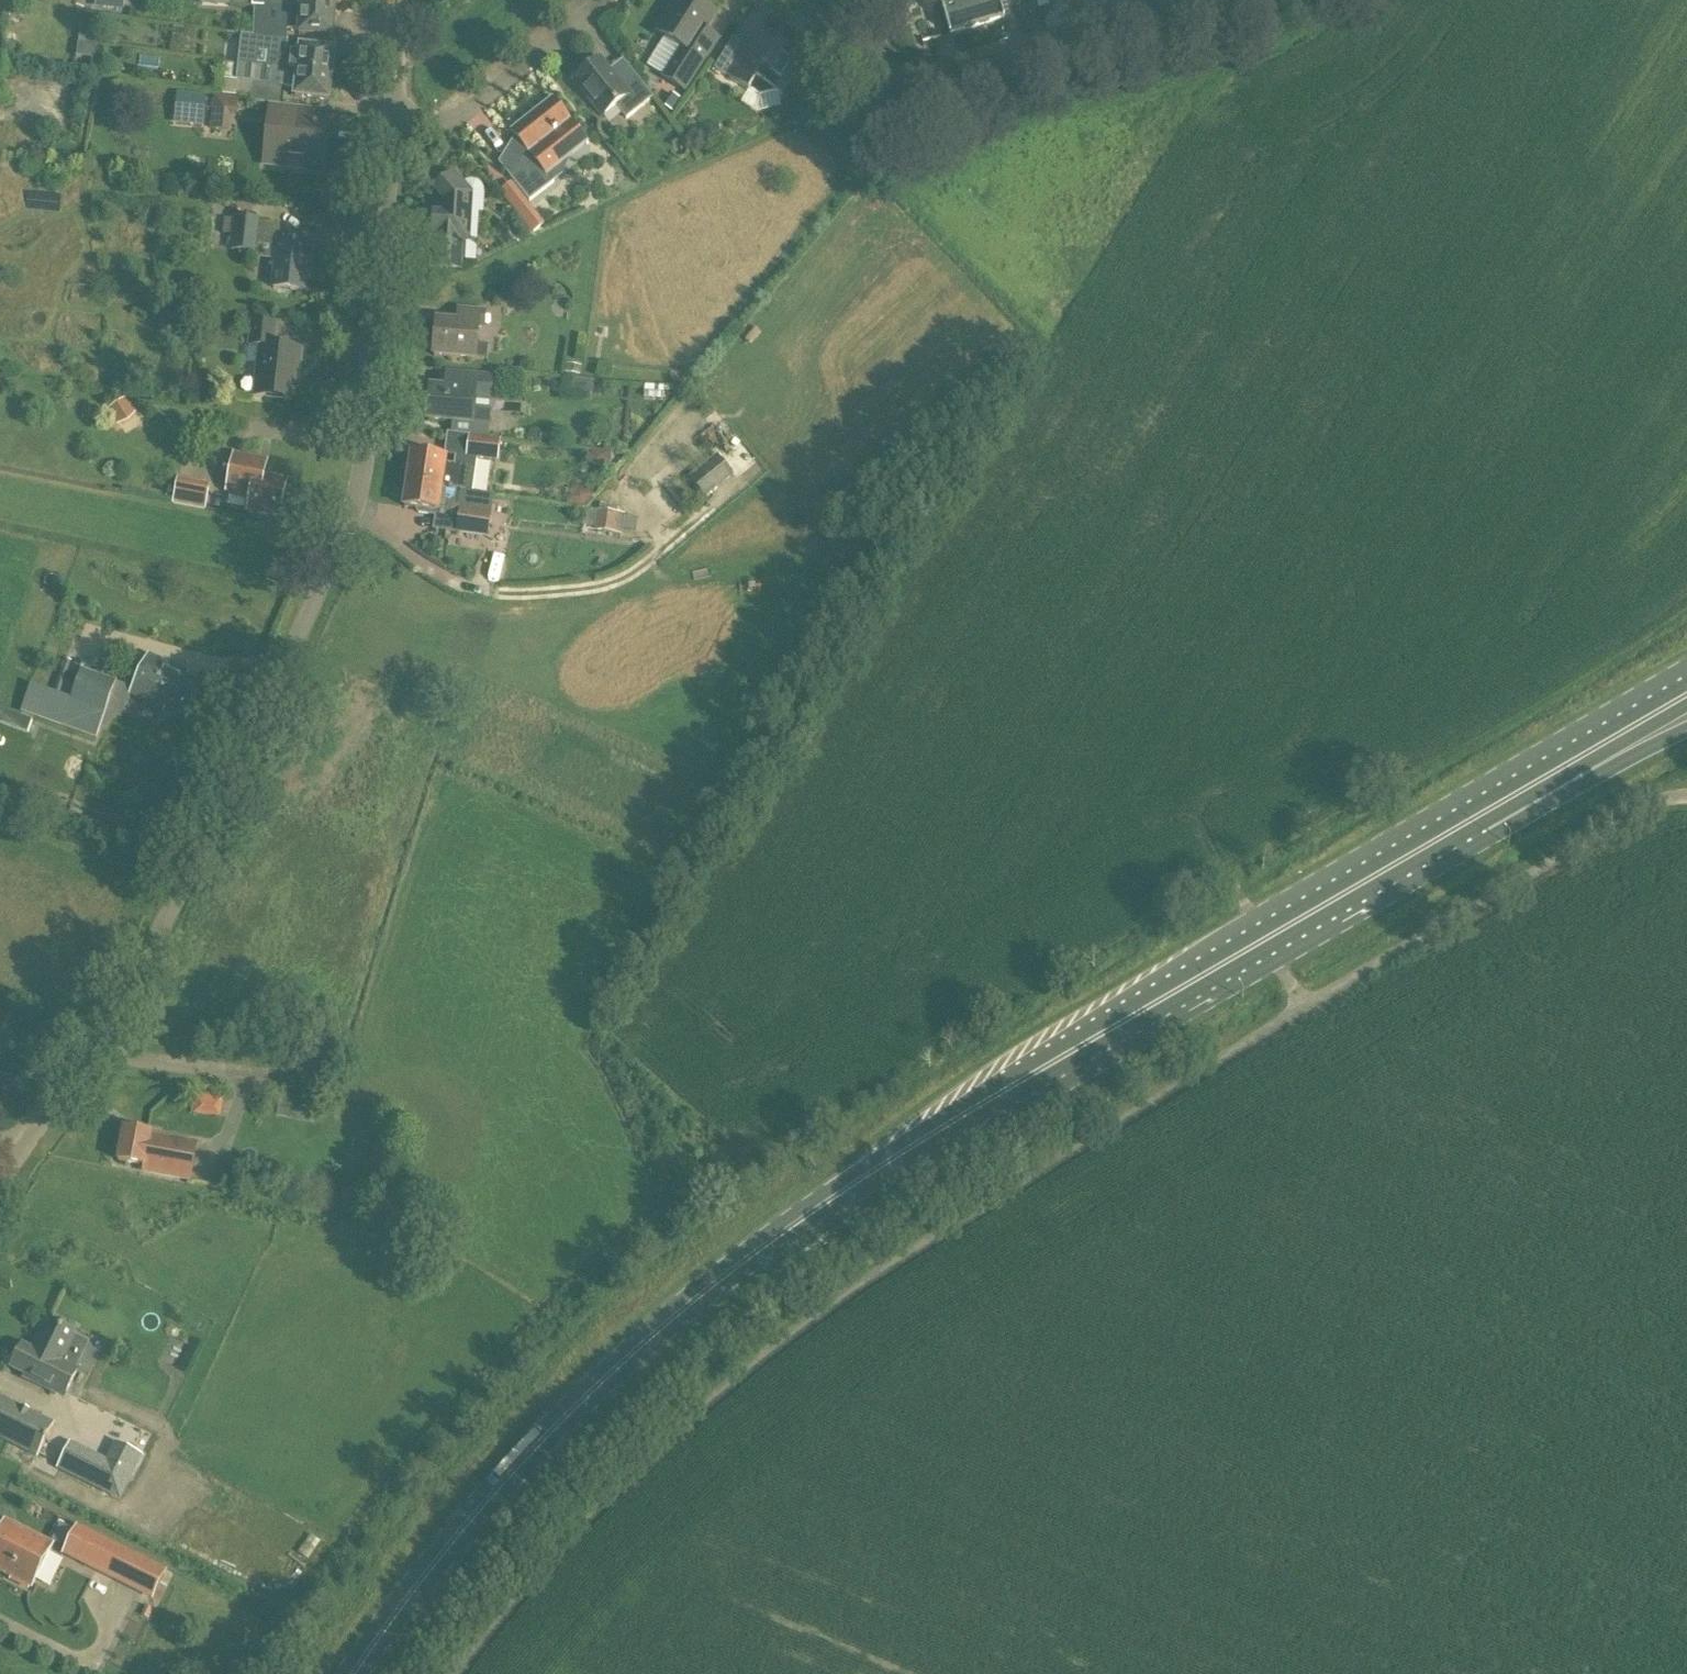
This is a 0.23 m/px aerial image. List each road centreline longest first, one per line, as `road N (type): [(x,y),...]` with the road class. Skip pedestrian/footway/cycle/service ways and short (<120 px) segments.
road 1 (unclassified): [(462,1673),(646,1464),(886,1267),(1641,811),(1686,801)]
road 2 (primary): [(362,1673),(488,1506),(612,1377),(734,1271),(855,1182),(1007,1089),(1479,819)]
road 3 (unclassified): [(0,1181),(103,1049),(341,546),(370,429),(392,121)]
road 4 (residential): [(793,0),(911,68),(975,64),(1096,27),(1133,14),(1129,0)]
road 5 (residential): [(392,121),(451,115),(602,0)]
road 6 (primary): [(1479,819),(1686,696)]
road 7 (primary): [(1479,819),(1686,730)]
road 8 (unclassified): [(392,121),(394,0)]

